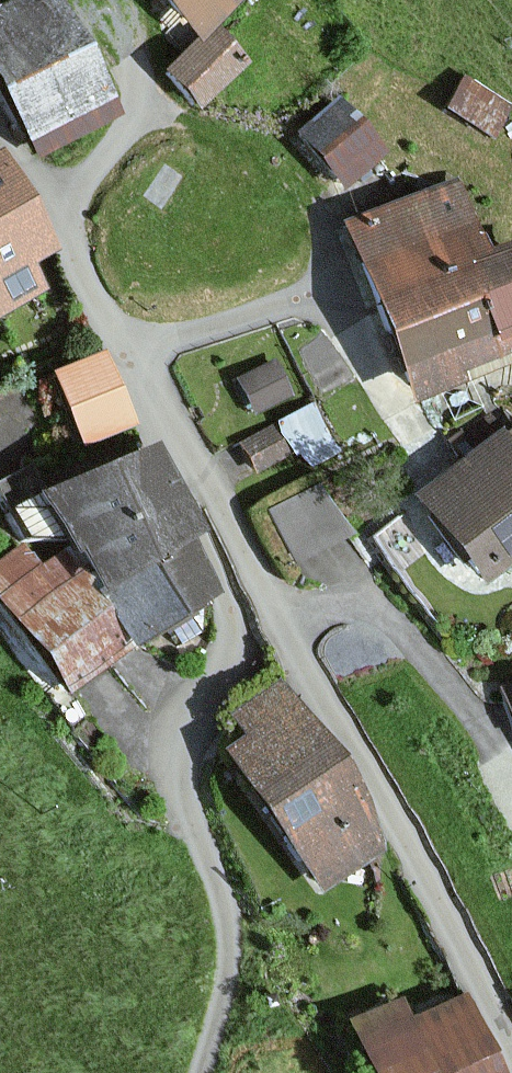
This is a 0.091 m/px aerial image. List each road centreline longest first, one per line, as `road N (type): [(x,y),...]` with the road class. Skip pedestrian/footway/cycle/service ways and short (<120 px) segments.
road 1 (unclassified): [(194,474),(416,848),(511,1055)]
road 2 (unclassified): [(194,474),(187,501),(227,618),(220,683),(189,761),(189,797),(230,942),(200,1072)]
road 3 (unclassified): [(0,156),(52,229),(194,474)]

